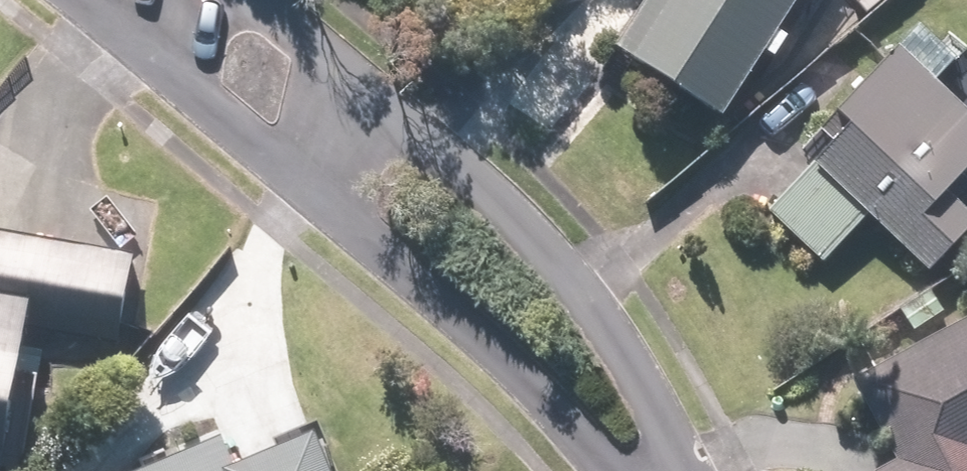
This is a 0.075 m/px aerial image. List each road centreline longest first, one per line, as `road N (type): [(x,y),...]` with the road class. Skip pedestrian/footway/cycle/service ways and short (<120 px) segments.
road 1 (residential): [(666,470),(636,380),(556,250),(265,0)]
road 2 (residential): [(89,0),(252,131),(554,402)]

